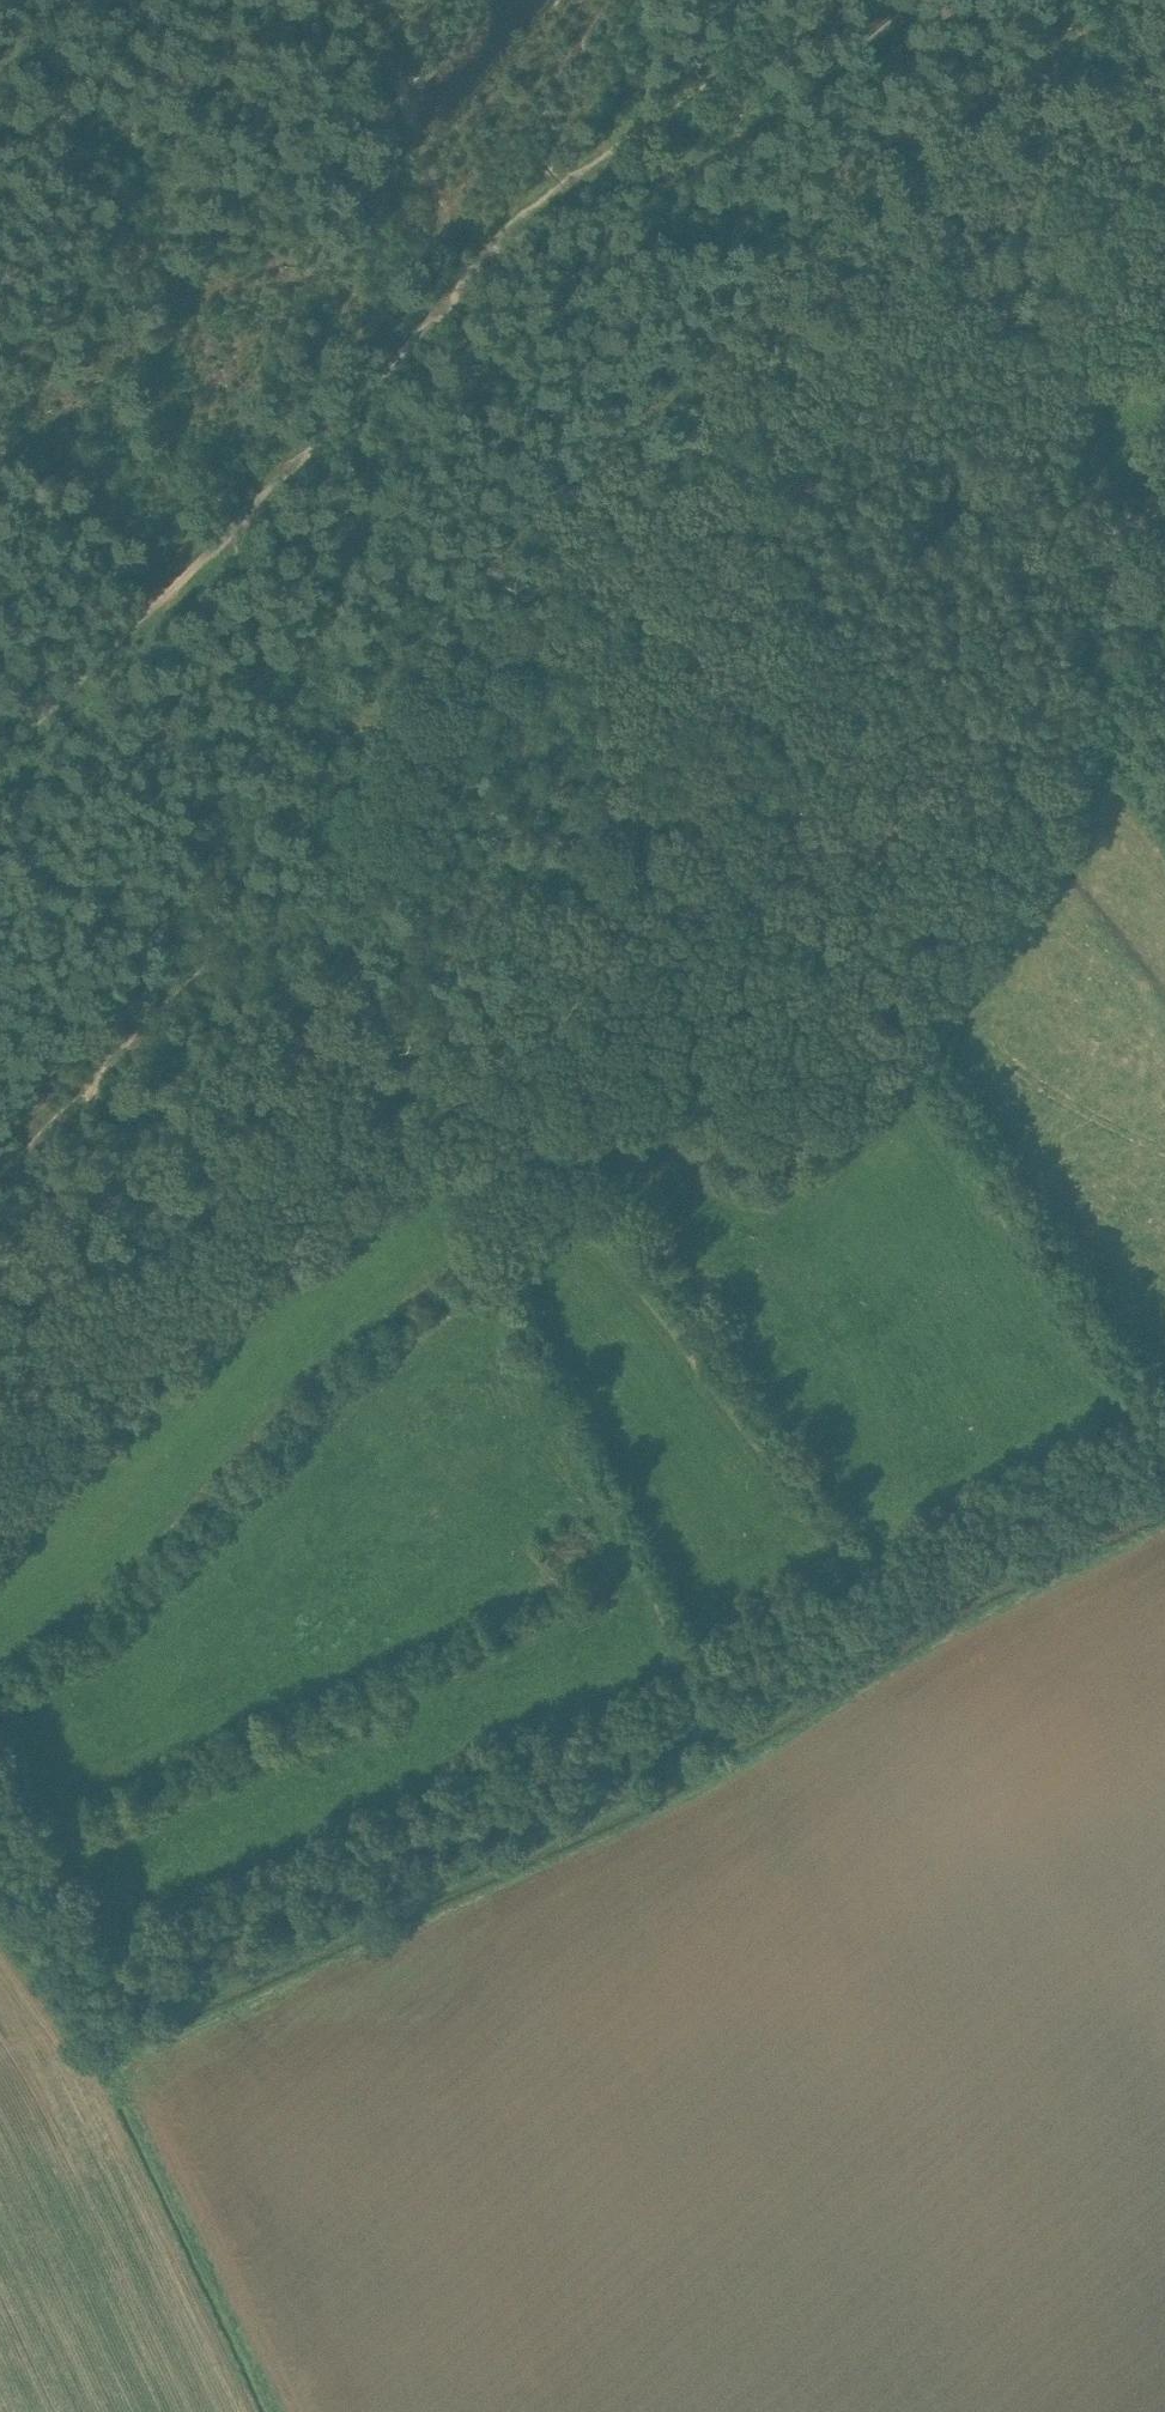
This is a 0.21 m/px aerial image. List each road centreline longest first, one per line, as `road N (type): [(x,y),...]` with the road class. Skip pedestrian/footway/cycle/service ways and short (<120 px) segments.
road 1 (track): [(0,768),(201,530),(453,265),(583,150),(821,0)]

